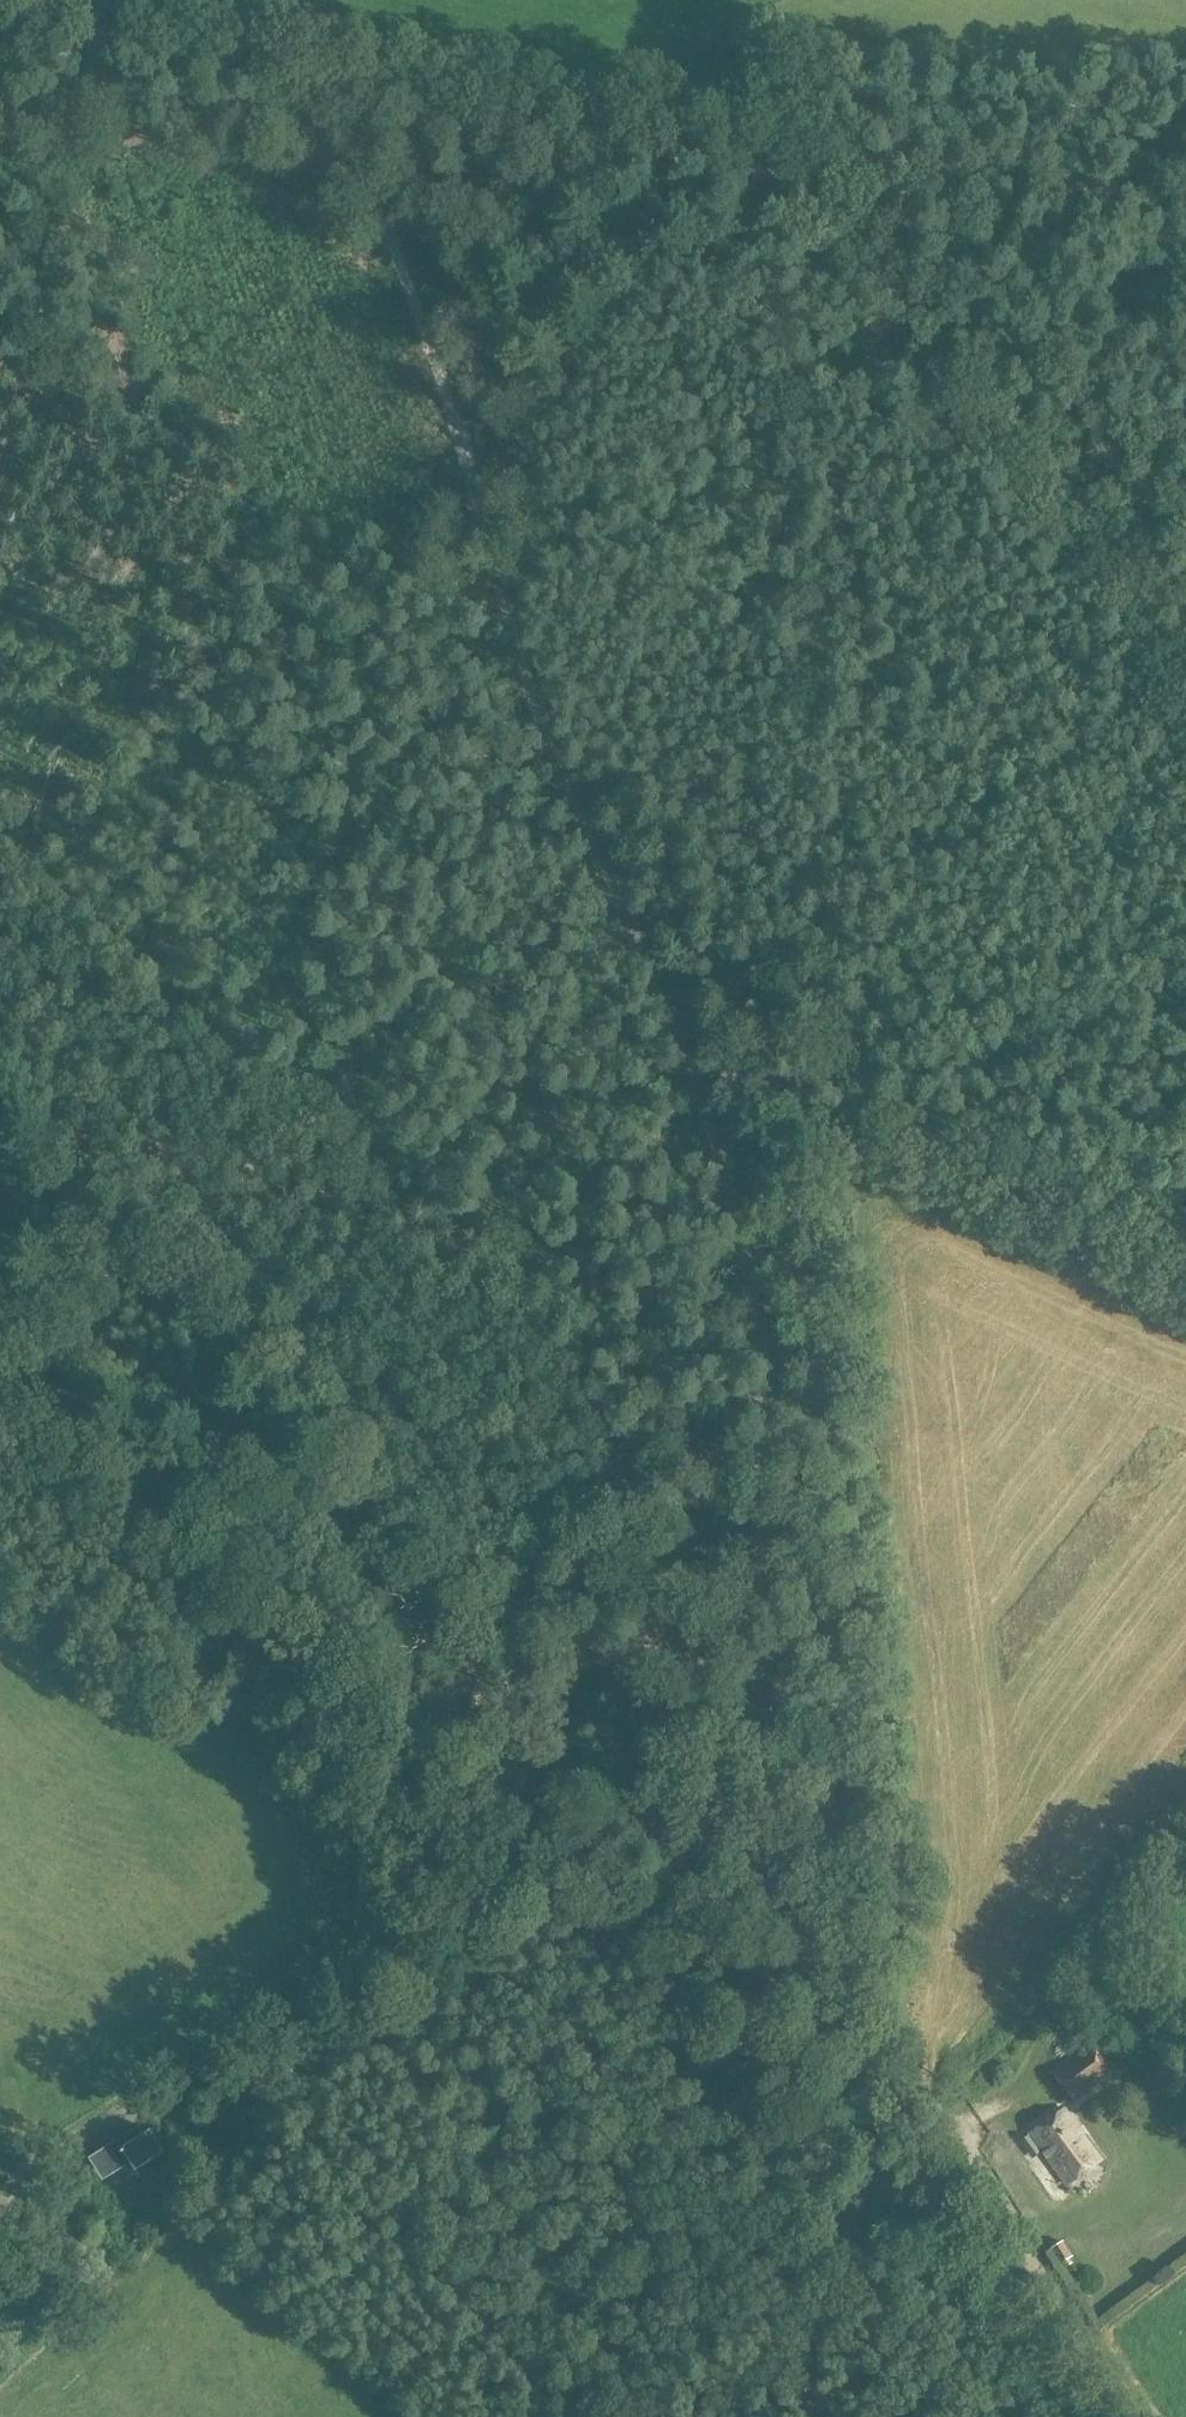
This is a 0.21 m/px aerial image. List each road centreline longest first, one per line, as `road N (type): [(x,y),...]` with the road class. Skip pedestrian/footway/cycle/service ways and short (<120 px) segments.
road 1 (track): [(296,90),(334,170),(415,297),(555,773),(724,1171),(753,1304),(758,1475),(747,1649),(766,1860),(798,1952),(863,2061),(945,2120),(1138,2416)]
road 2 (track): [(1185,199),(1014,180),(766,169),(296,90)]
road 3 (track): [(766,1860),(720,1823),(679,1810),(624,1808),(598,1819),(422,1912),(157,2078),(0,2198)]
road 4 (track): [(296,90),(0,34)]

